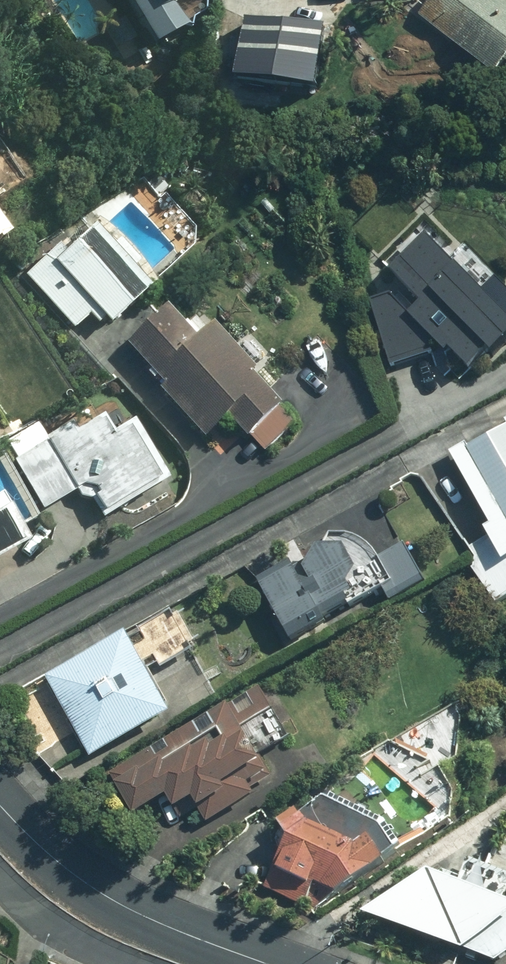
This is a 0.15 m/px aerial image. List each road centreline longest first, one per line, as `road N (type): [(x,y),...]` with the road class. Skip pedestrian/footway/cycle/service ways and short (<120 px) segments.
road 1 (tertiary): [(268,963),(114,903),(0,808)]

